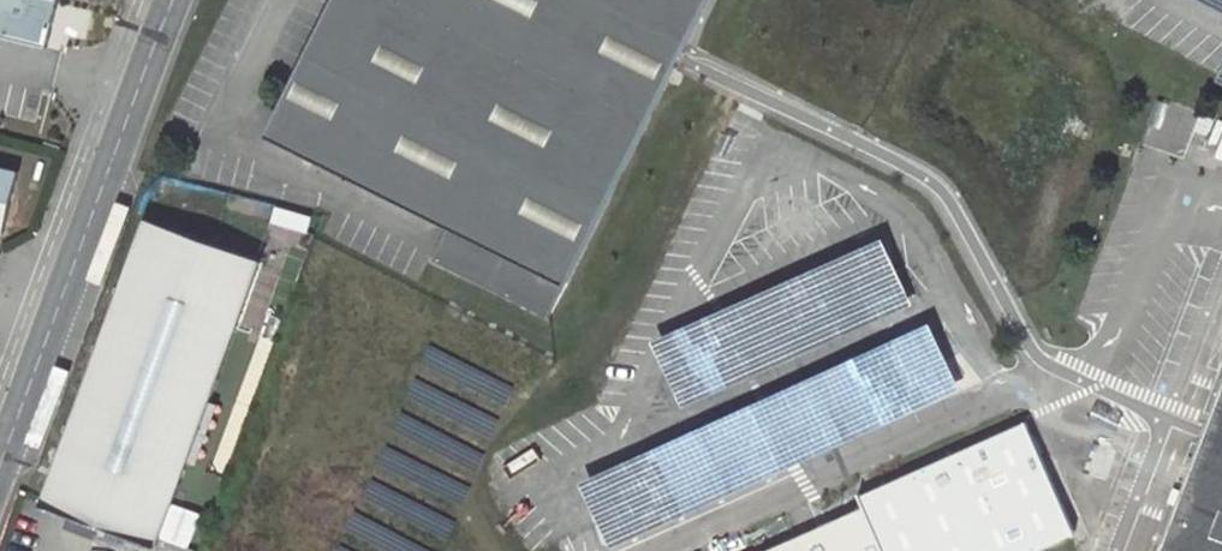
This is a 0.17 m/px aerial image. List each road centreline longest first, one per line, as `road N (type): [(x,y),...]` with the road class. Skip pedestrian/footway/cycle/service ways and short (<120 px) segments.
road 1 (unclassified): [(0,463),(173,0)]

